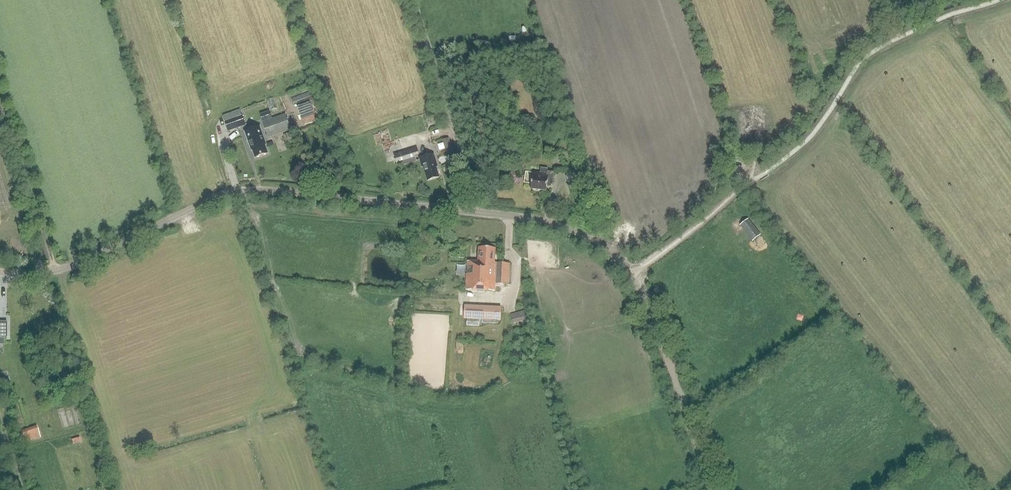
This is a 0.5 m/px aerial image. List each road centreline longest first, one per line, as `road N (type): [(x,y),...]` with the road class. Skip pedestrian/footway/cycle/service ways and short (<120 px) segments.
road 1 (unclassified): [(712,489),(636,273),(580,233),(545,221),(236,192),(57,271),(0,272)]
road 2 (track): [(474,214),(413,0)]
road 3 (track): [(0,85),(57,271)]

